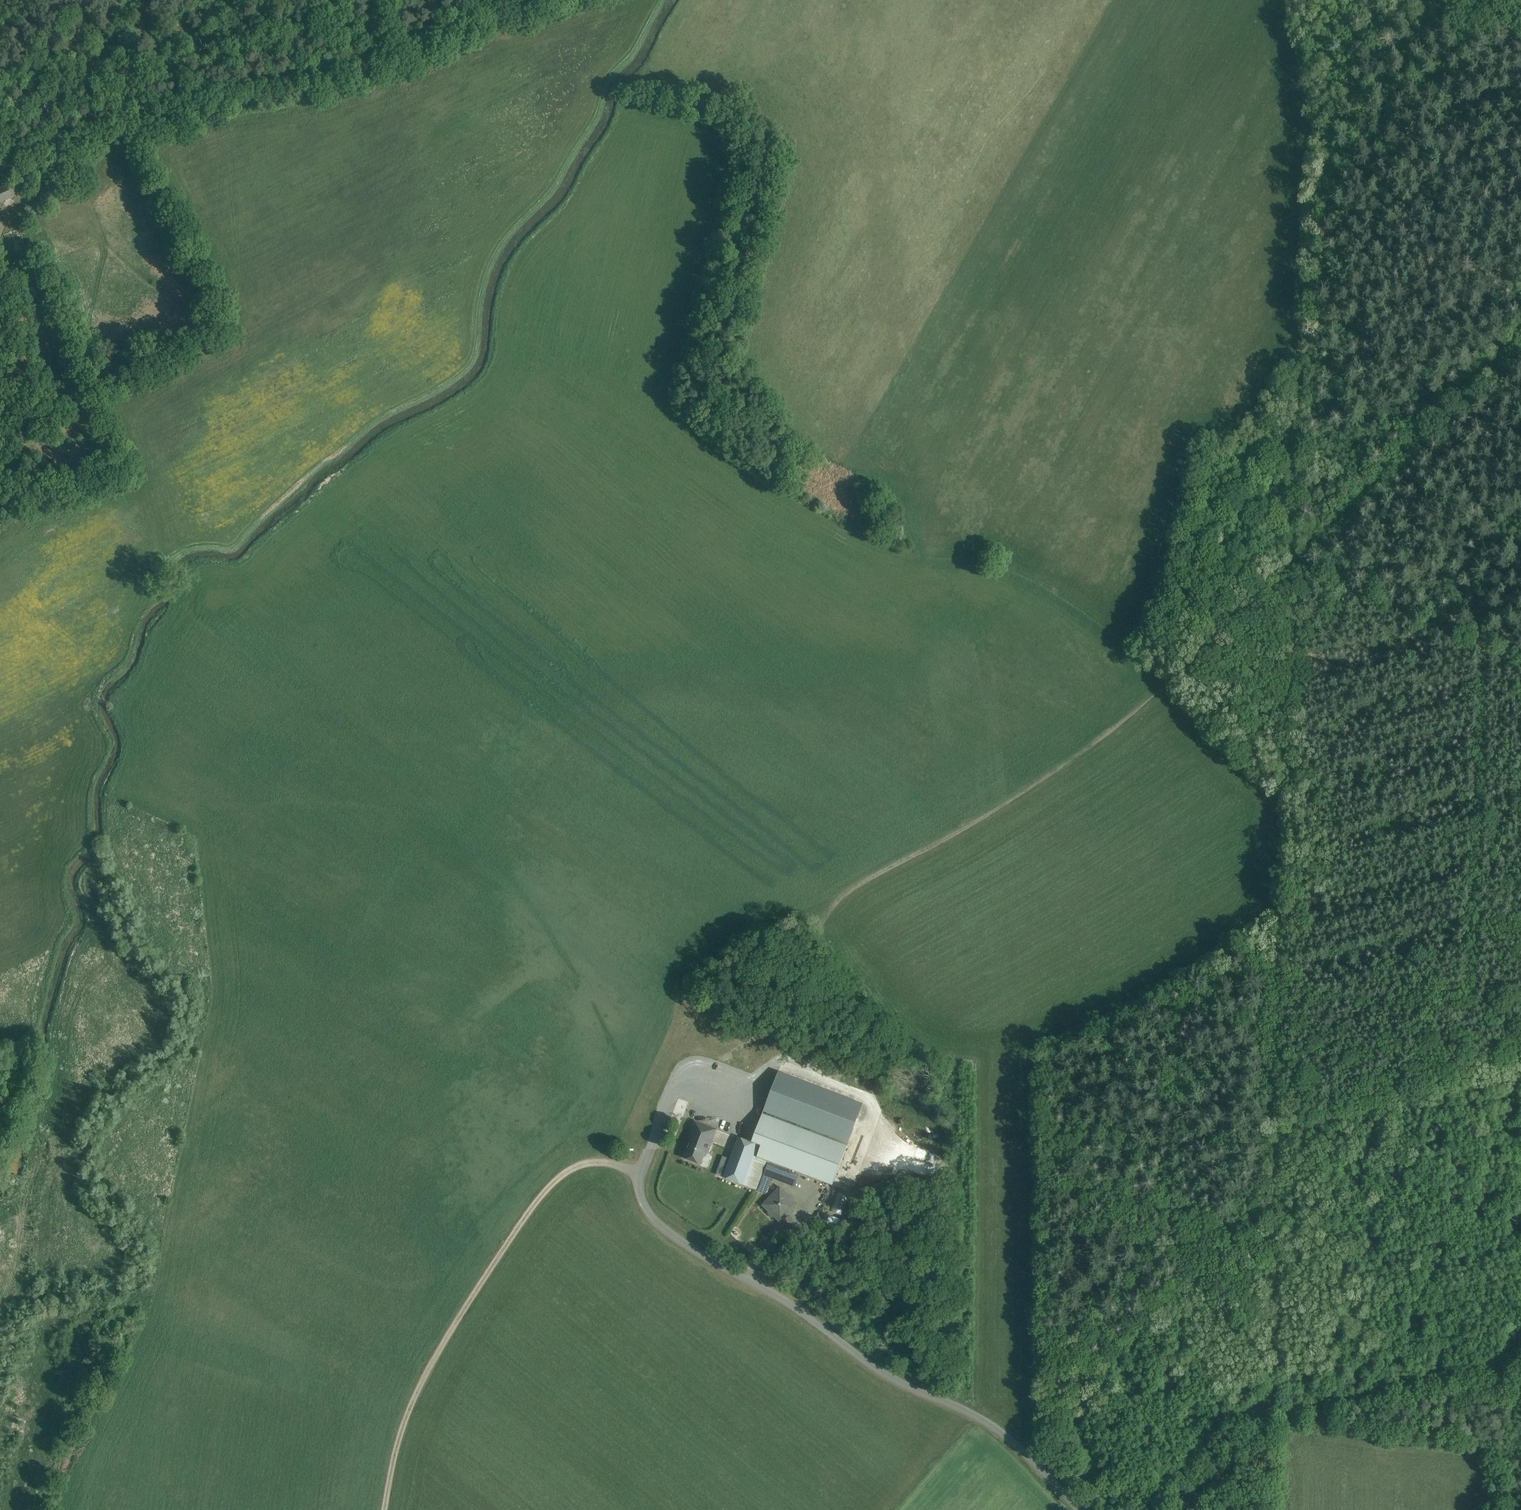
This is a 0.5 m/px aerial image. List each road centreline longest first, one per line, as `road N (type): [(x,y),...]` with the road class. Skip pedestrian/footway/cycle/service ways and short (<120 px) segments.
road 1 (track): [(1078,1509),(982,1418),(898,1383),(777,1294),(656,1221),(638,1189),(644,1172)]
road 2 (track): [(644,1172),(591,1159),(558,1177),(534,1205),(415,1391),(383,1509)]
road 3 (track): [(0,169),(159,101),(347,67),(414,46)]
road 4 (track): [(644,1172),(680,1085),(695,1072),(713,1075),(724,1054),(765,1026),(816,932)]
road 5 (track): [(414,46),(536,0)]

